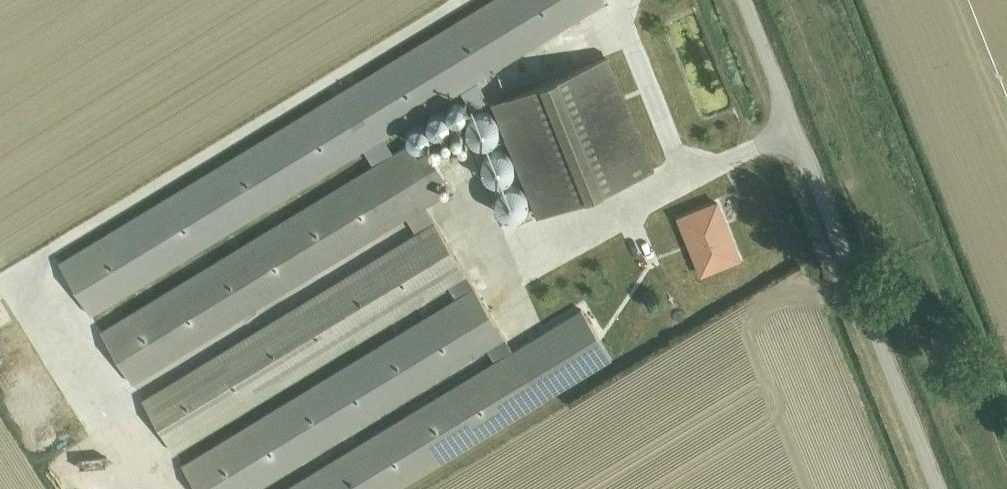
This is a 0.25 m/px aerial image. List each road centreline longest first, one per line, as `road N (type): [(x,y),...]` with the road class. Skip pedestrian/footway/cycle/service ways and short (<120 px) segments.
road 1 (unclassified): [(938,488),(743,0)]

